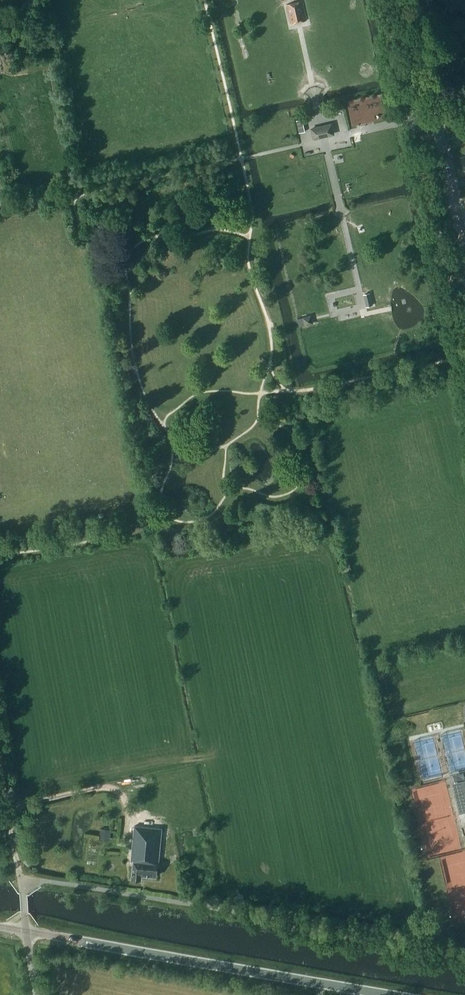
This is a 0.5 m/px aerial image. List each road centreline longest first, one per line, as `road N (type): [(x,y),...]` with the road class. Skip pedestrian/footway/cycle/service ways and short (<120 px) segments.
road 1 (secondary): [(392,994),(26,931)]
road 2 (residential): [(464,254),(438,126),(464,109)]

